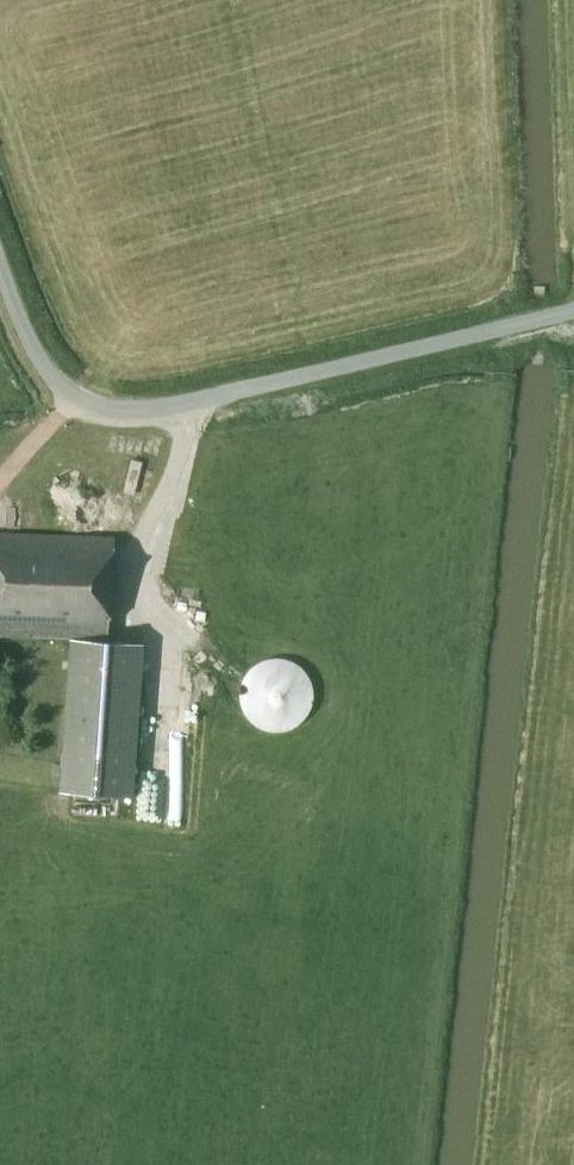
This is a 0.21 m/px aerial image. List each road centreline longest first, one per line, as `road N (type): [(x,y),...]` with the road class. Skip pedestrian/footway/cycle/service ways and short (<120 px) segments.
road 1 (unclassified): [(0,263),(45,368),(82,402),(142,409),(573,305)]

